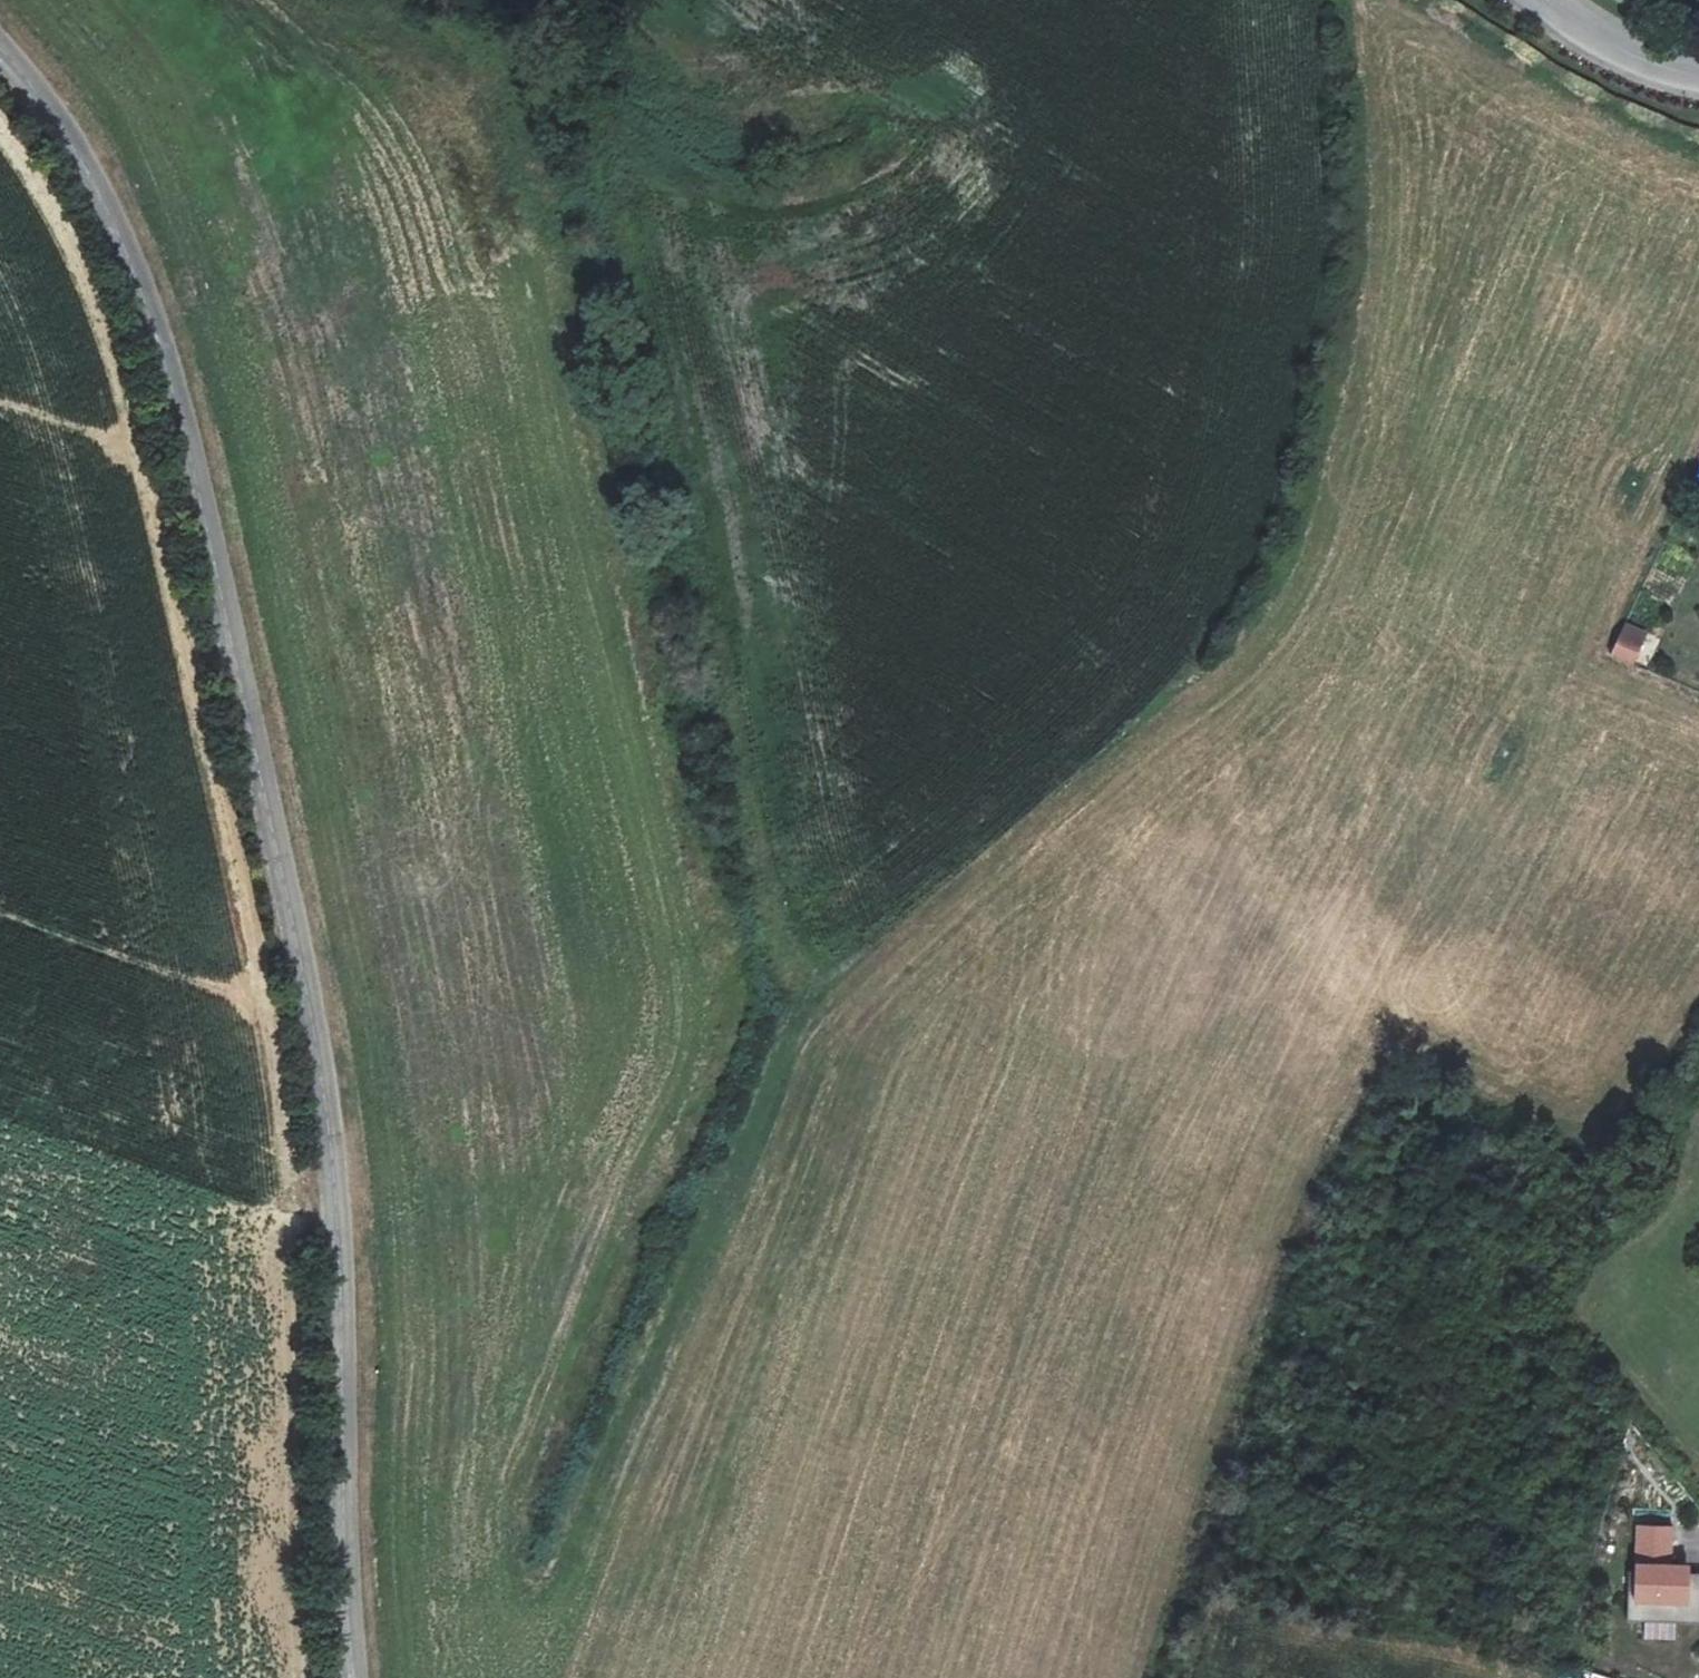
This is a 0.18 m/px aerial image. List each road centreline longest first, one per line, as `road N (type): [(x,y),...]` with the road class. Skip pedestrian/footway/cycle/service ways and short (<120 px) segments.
road 1 (unclassified): [(362,1677),(339,1552),(291,892),(139,287),(66,132),(0,43)]
road 2 (secondary): [(1545,0),(1605,42),(1698,73)]

